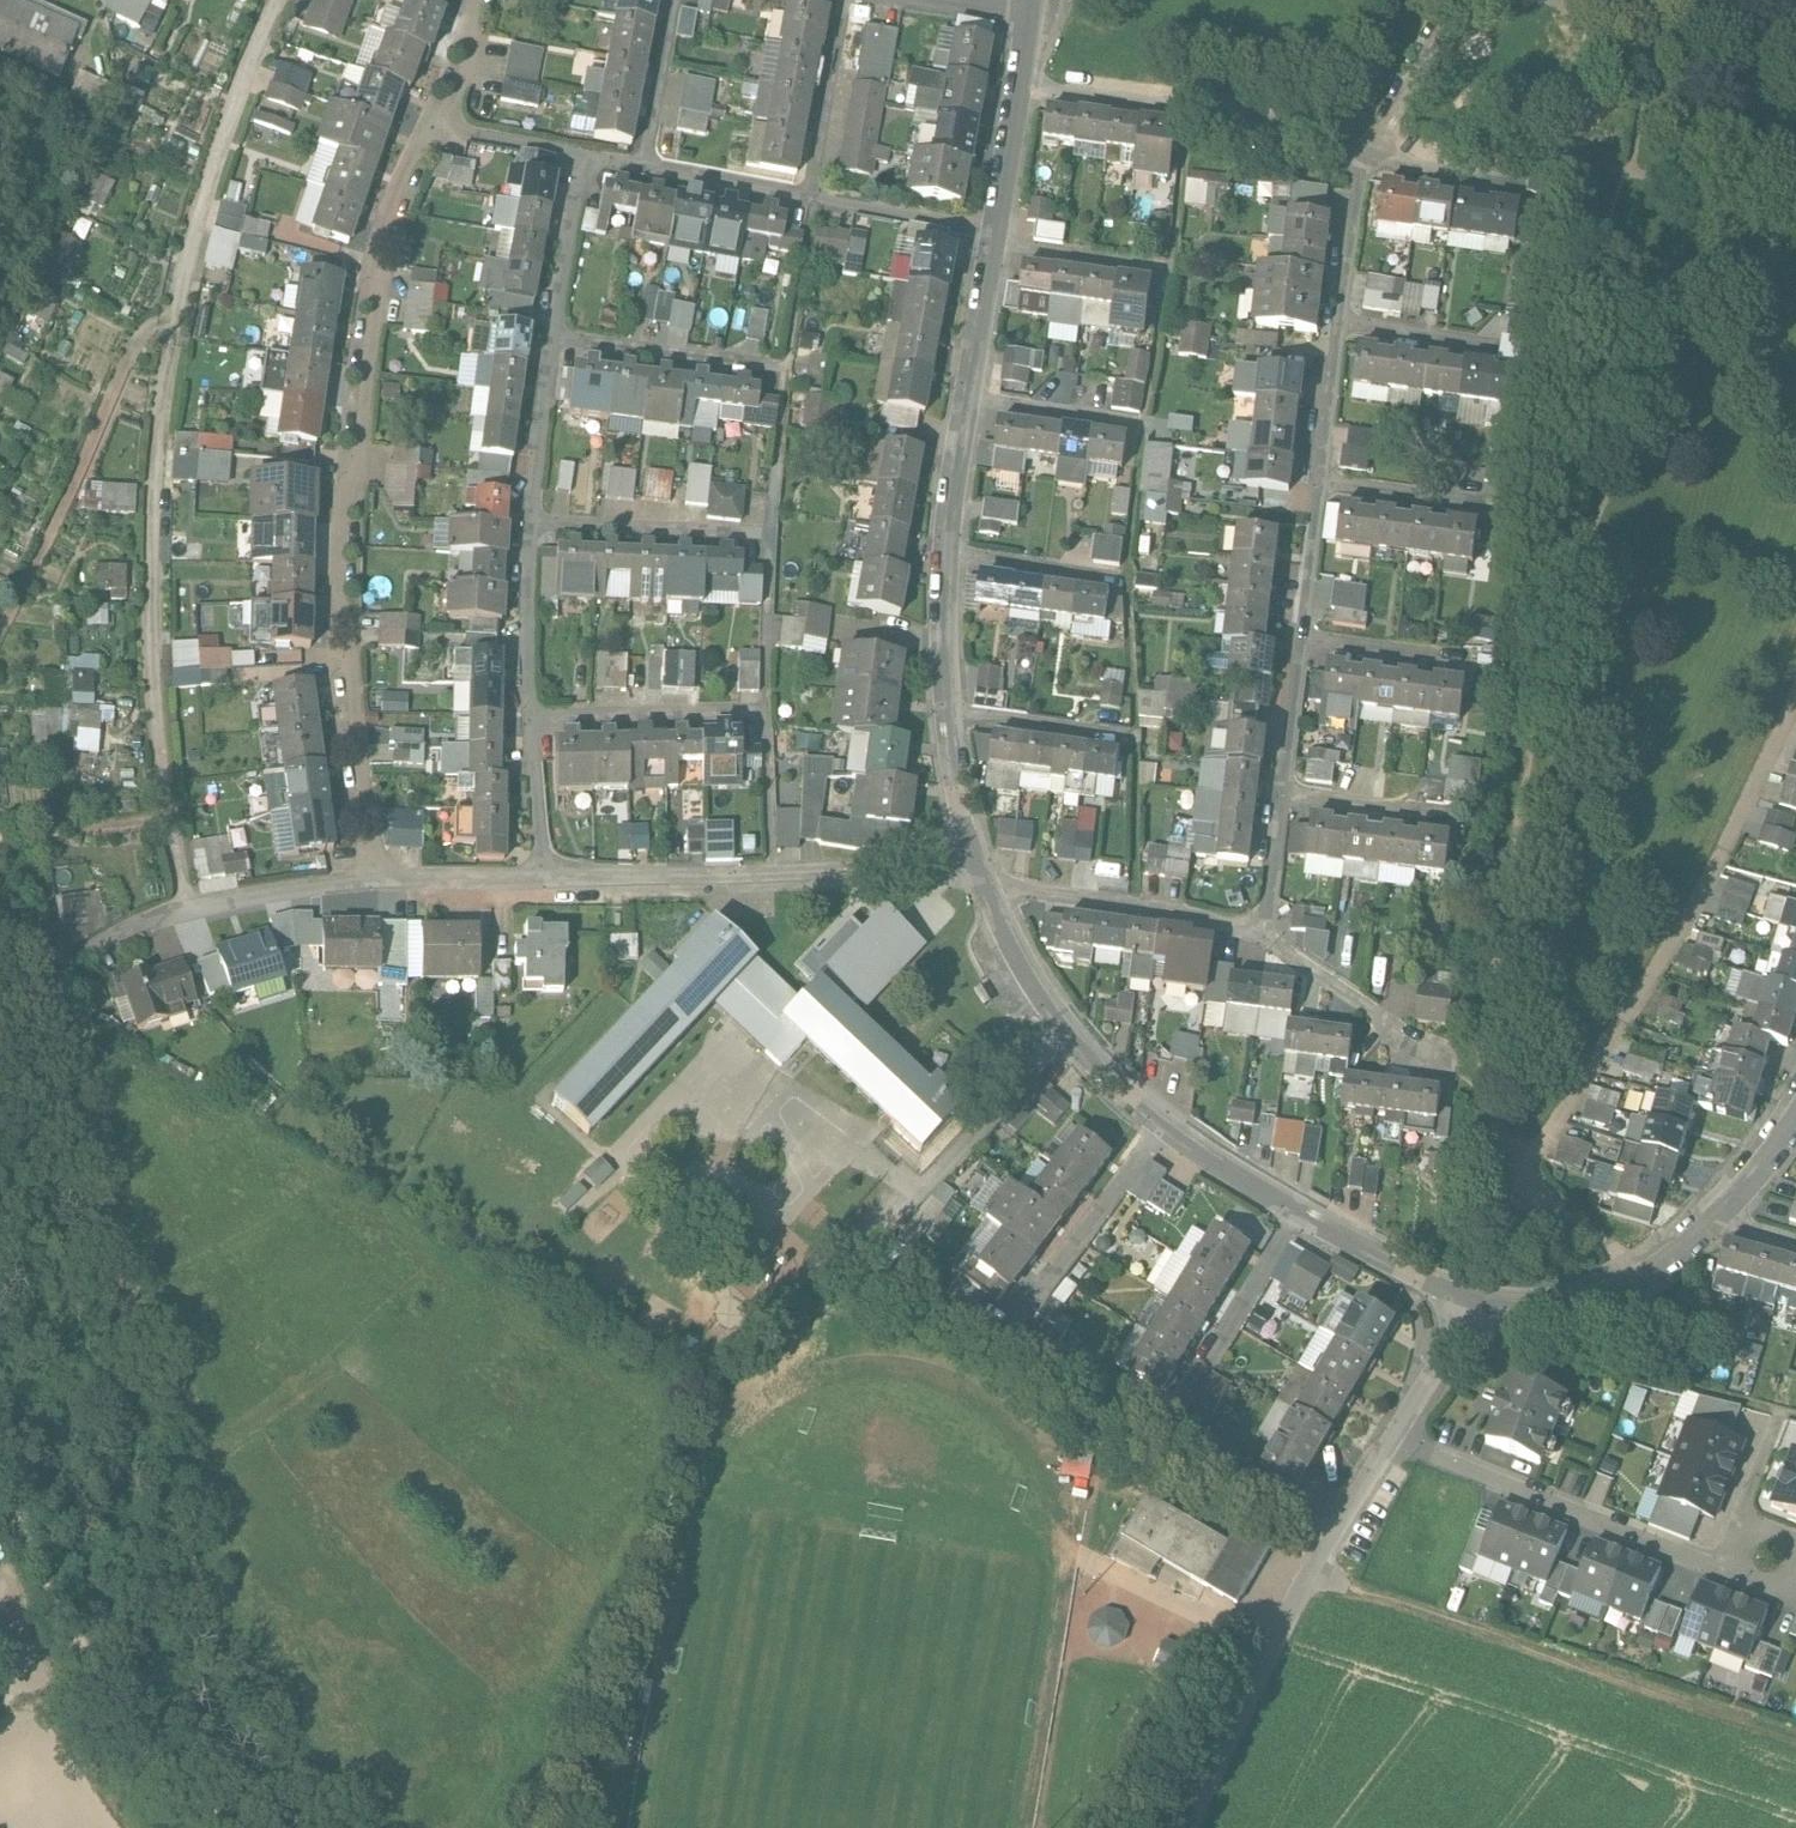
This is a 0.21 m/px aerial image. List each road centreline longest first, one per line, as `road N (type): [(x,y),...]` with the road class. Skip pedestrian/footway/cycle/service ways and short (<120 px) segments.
road 1 (residential): [(437,124),(401,190),(377,265),(346,559),(345,667),(377,888)]
road 2 (track): [(1311,1578),(1795,1737)]
road 3 (residential): [(1394,1439),(1311,1578),(1189,1827)]
road 4 (residential): [(544,887),(871,873),(970,853)]
road 5 (residential): [(1023,89),(1280,120),(1367,157)]
road 6 (residential): [(1394,1439),(1721,1566)]
road 7 (residential): [(1159,1126),(1071,1032),(985,889)]
road 8 (residential): [(1263,941),(1235,926),(1135,904),(985,889)]
road 9 (residential): [(99,943),(271,897),(377,888)]
road 10 (residential): [(1159,1126),(997,1344)]
road 11 (residential): [(1715,1219),(1660,1260),(1567,1302),(1468,1300)]
road 12 (residential): [(1292,1211),(1162,1441)]
road 13 (residential): [(527,524),(768,532)]
road 14 (residential): [(550,337),(787,366)]
road 15 (residential): [(530,716),(766,709)]
road 16 (residential): [(1455,1066),(1263,941)]
road 17 (residential): [(806,196),(846,0)]
road 18 (residential): [(1468,1300),(1292,1211)]
road 19 (residential): [(527,524),(530,716)]
road 20 (residential): [(994,230),(806,196)]
road 21 (residential): [(945,709),(1134,733)]
road 22 (residential): [(550,337),(527,524)]
road 23 (residential): [(583,152),(550,337)]
road 24 (residential): [(994,230),(1024,244),(1172,264)]
road 25 (residential): [(945,553),(1125,576)]
road 26 (residential): [(1304,637),(1481,661)]
road 27 (residential): [(1452,0),(1367,157)]
road 28 (residential): [(966,398),(1142,422)]
road 29 (residential): [(1284,792),(1455,816)]
road 30 (residential): [(530,716),(544,887)]
road 31 (residential): [(966,398),(994,230)]
road 32 (residential): [(806,196),(642,161)]
road 33 (residential): [(377,888),(544,887)]
road 34 (residential): [(1367,157),(1340,321)]
road 35 (residential): [(642,161),(672,0)]
road 36 (residential): [(1367,157),(1527,187)]
road 37 (residential): [(1323,479),(1482,503)]
road 38 (residential): [(1323,479),(1304,637)]
road 39 (residential): [(1340,321),(1323,479)]
road 40 (residential): [(1292,1211),(1159,1126)]
road 41 (residential): [(1340,321),(1496,345)]
road 42 (residential): [(1468,1300),(1394,1439)]
road 43 (residential): [(945,553),(966,398)]
road 44 (residential): [(1304,637),(1284,792)]
road 45 (residential): [(945,709),(945,553)]
road 46 (residential): [(1284,792),(1263,941)]
road 47 (residential): [(583,152),(437,124)]
road 48 (residential): [(970,853),(945,709)]
road 49 (residential): [(994,230),(1023,89)]
road 50 (residential): [(1795,1111),(1715,1219)]
road 51 (residential): [(487,0),(437,124)]

